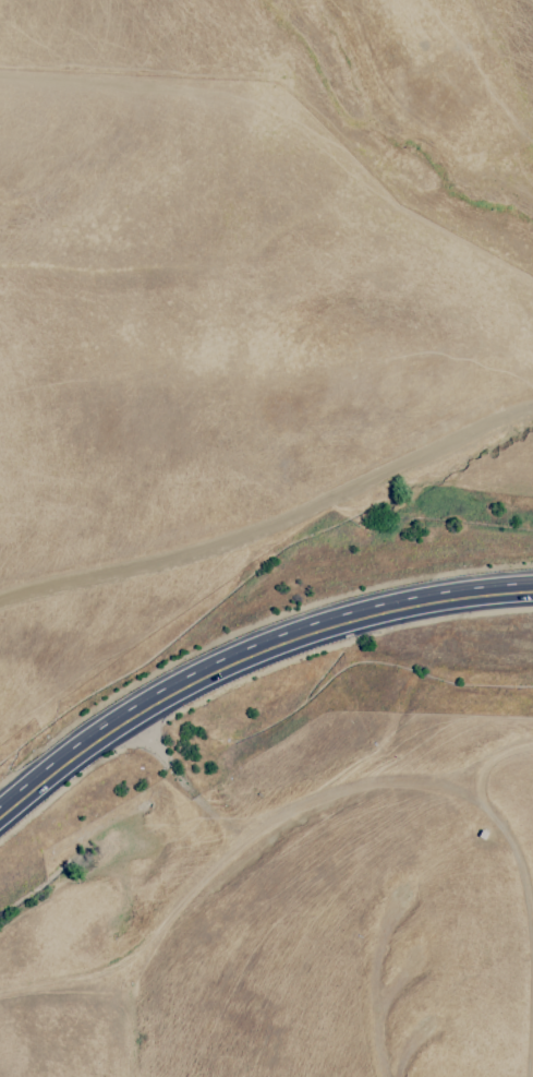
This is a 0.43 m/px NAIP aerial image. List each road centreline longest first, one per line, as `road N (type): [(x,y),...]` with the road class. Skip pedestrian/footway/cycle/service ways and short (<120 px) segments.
road 1 (trunk): [(0,814),(143,707),(292,637),(437,599),(532,592)]
road 2 (track): [(532,414),(510,414),(458,434),(252,536),(0,603)]
road 3 (track): [(132,715),(246,846),(325,798),(457,781),(532,744)]
road 4 (track): [(0,1003),(105,985),(246,846)]

